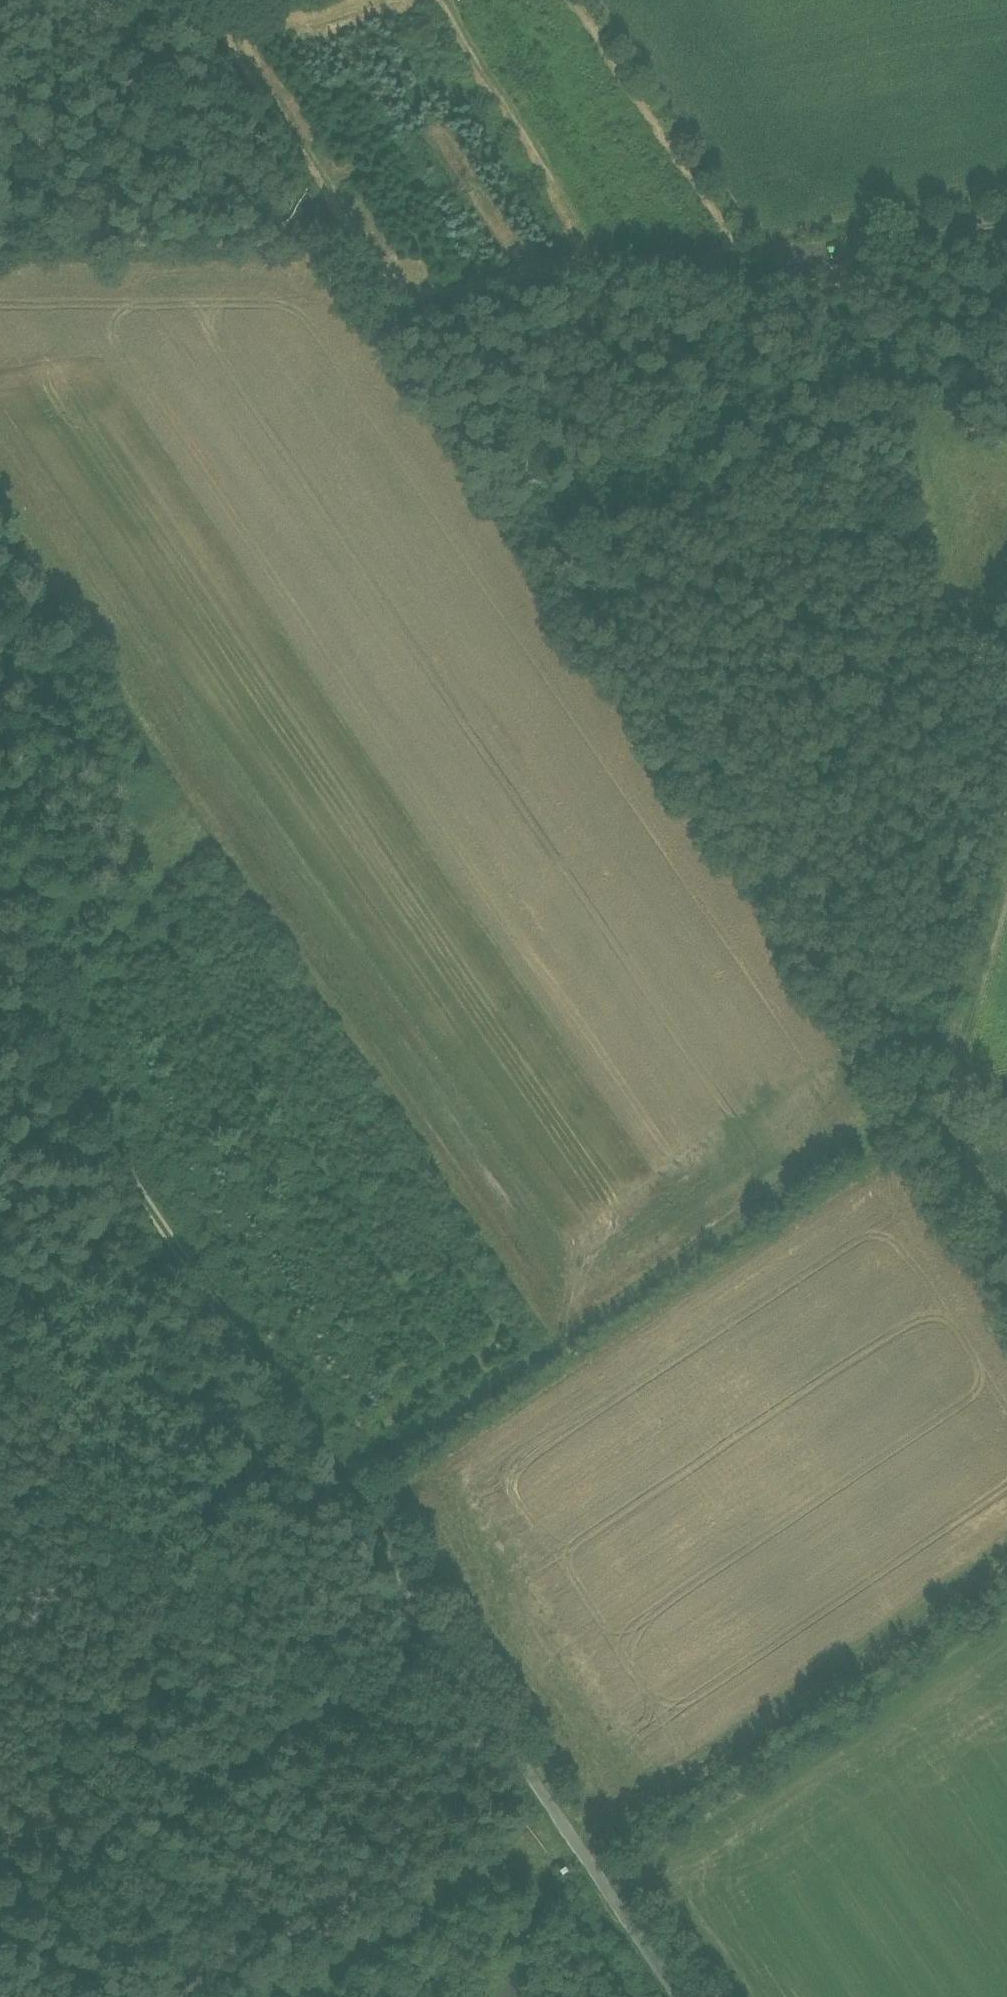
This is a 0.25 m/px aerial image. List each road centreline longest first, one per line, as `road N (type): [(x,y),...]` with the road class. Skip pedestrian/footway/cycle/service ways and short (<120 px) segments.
road 1 (track): [(669,1996),(0,1012)]
road 2 (track): [(324,1493),(870,1141)]

